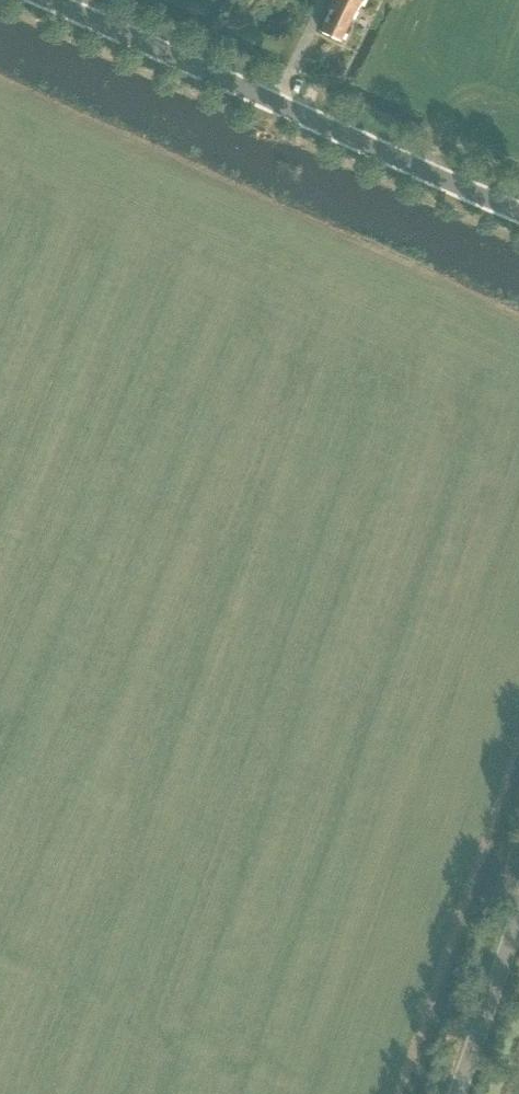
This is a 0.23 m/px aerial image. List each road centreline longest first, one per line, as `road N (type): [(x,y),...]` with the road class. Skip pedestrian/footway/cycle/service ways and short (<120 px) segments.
road 1 (unclassified): [(518,218),(40,0)]
road 2 (unclassified): [(452,1093),(518,898)]

